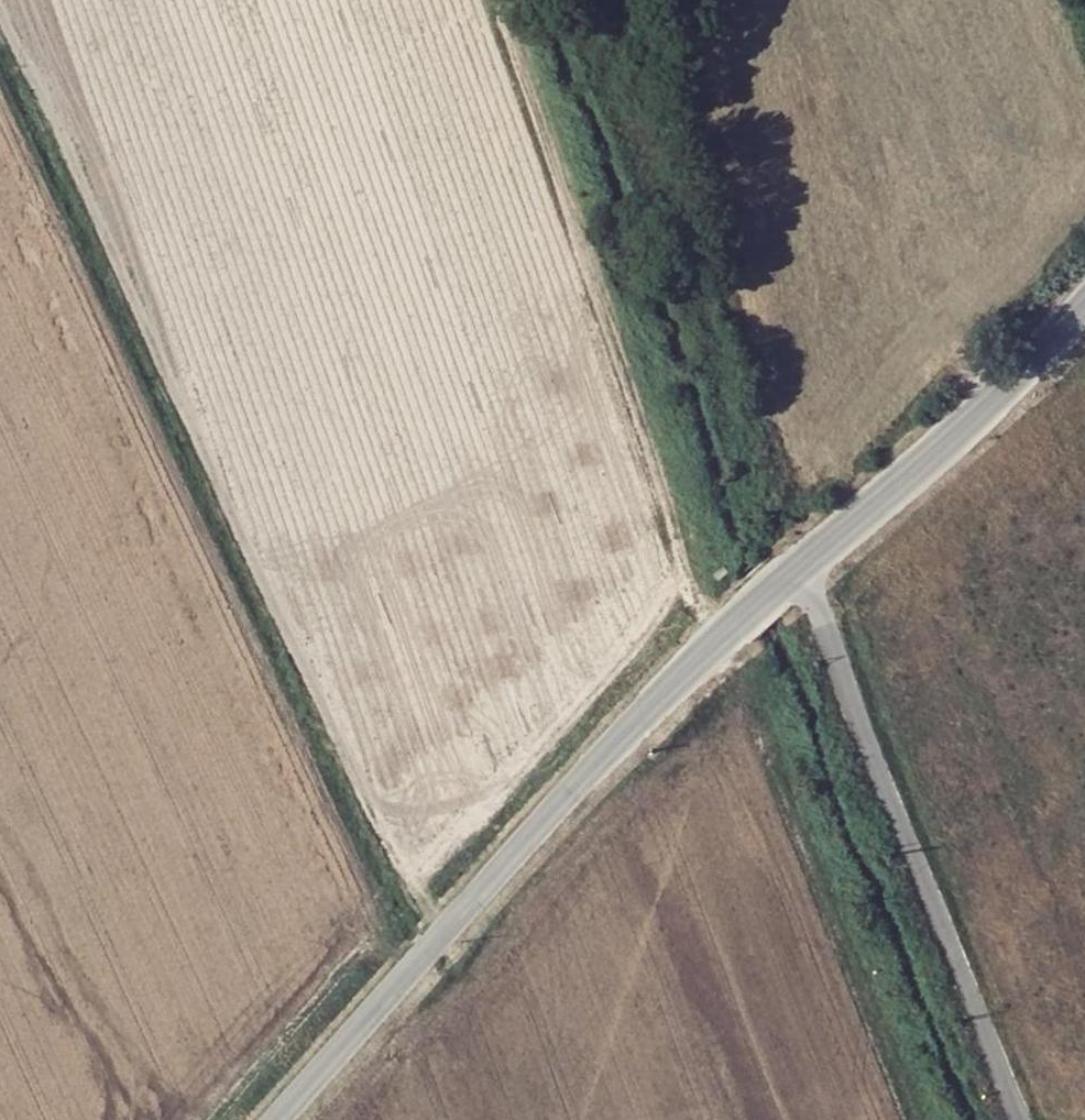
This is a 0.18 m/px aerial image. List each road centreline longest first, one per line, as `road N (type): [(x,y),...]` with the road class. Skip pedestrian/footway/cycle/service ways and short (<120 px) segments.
road 1 (tertiary): [(282,1119),(553,813),(801,570)]
road 2 (residential): [(801,570),(1014,1119)]
road 3 (tertiary): [(801,570),(1084,303)]

